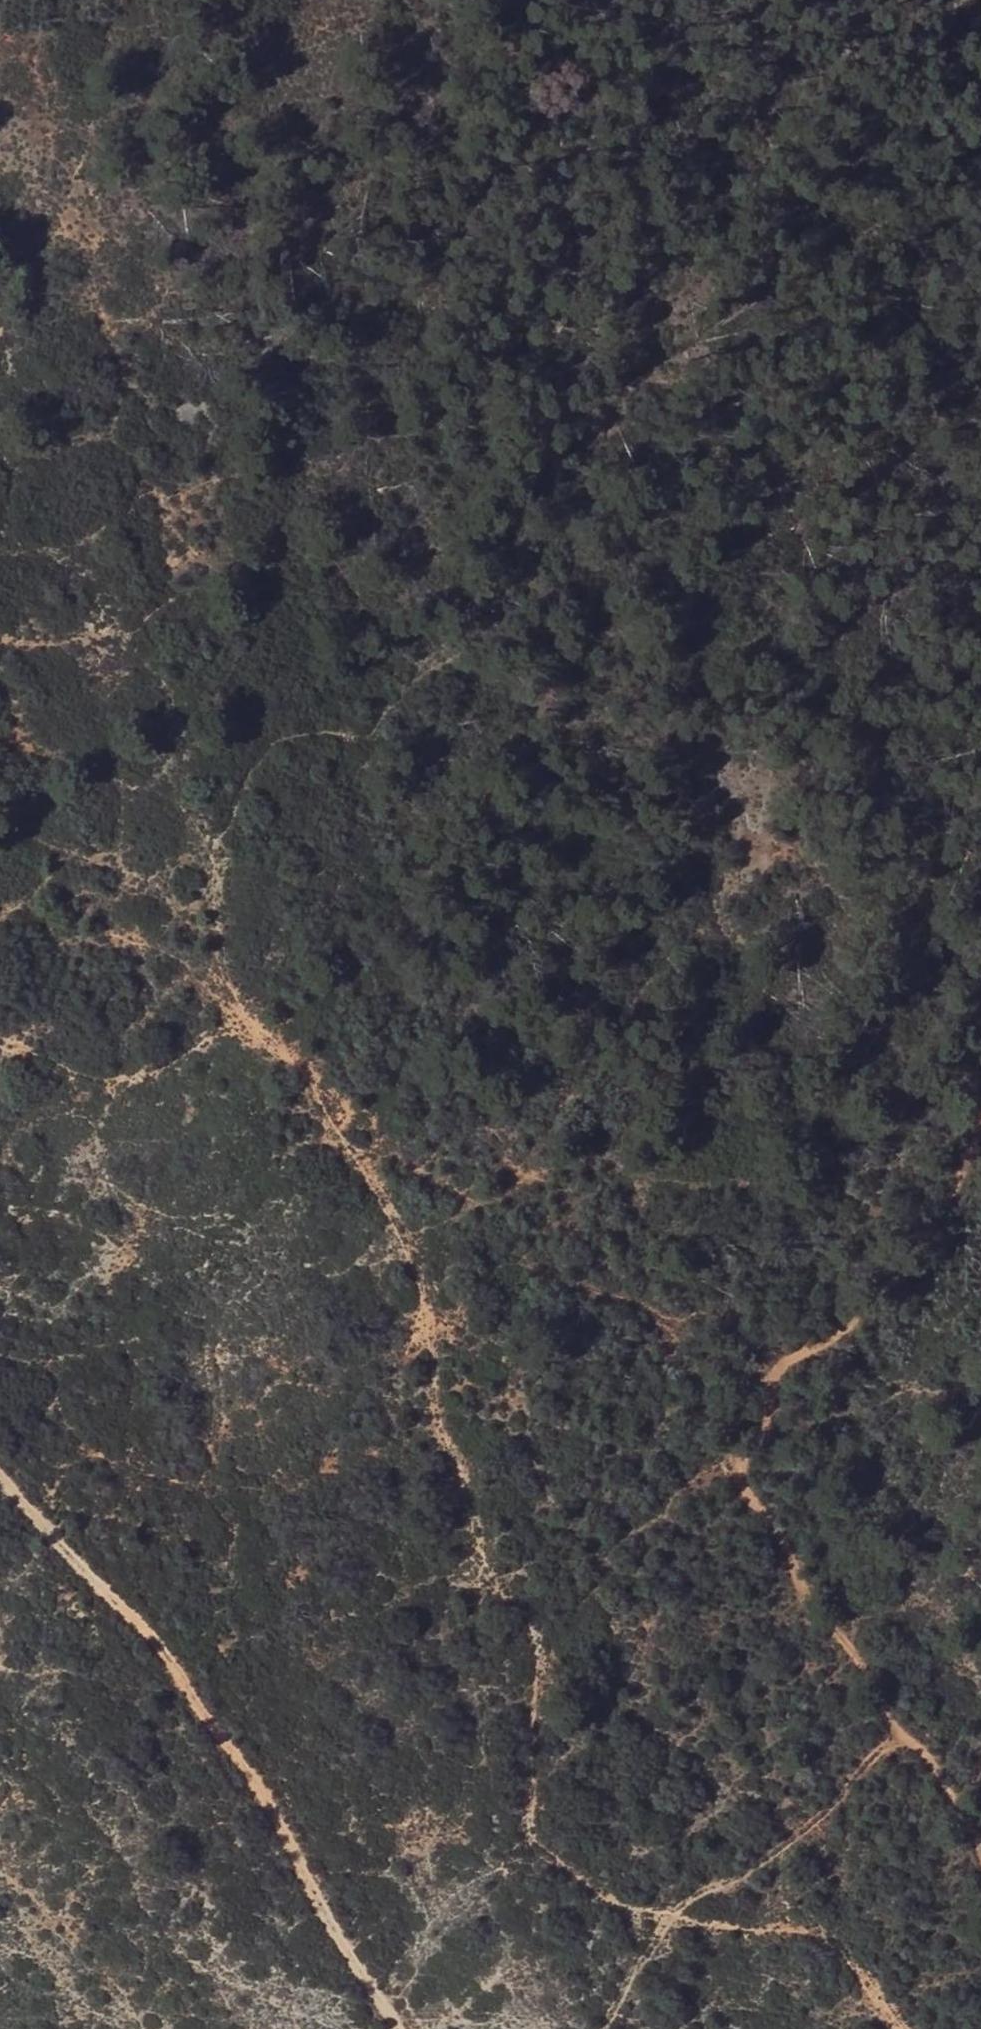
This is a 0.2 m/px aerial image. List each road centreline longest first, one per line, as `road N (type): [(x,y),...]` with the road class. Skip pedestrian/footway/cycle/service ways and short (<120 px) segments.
road 1 (track): [(980,1170),(904,1291),(806,1353),(759,1441),(762,1487),(794,1532),(818,1598),(924,1738),(980,1836)]
road 2 (track): [(0,1487),(149,1634),(395,2028)]

